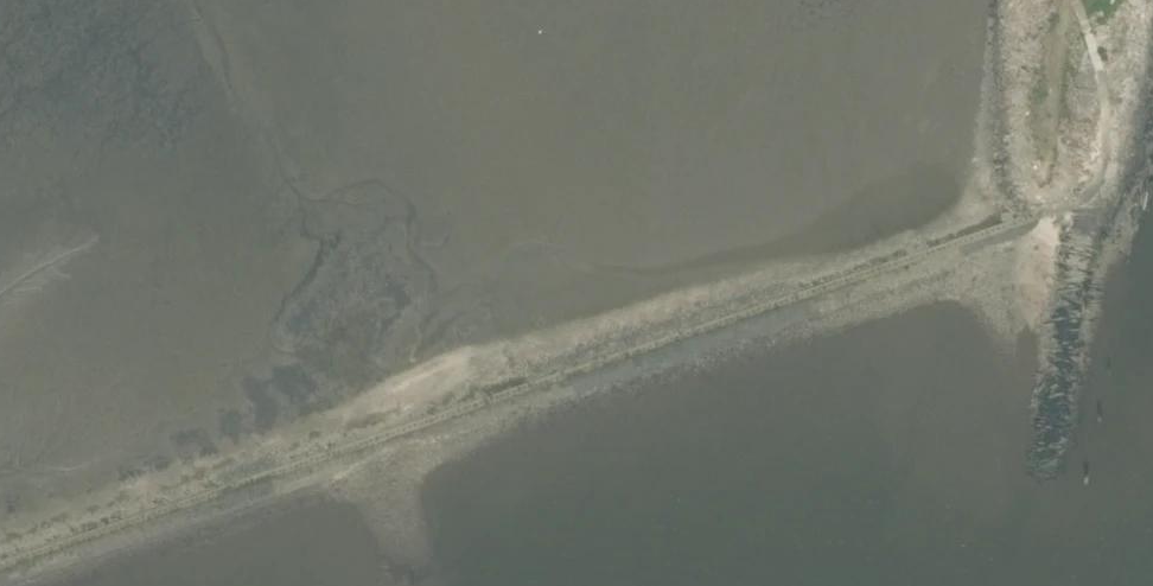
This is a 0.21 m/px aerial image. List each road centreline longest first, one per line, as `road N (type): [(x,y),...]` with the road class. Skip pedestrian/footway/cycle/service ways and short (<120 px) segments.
road 1 (track): [(1074,0),(1106,79),(1109,156),(1102,197),(1080,232)]
road 2 (track): [(1055,177),(1070,0)]

